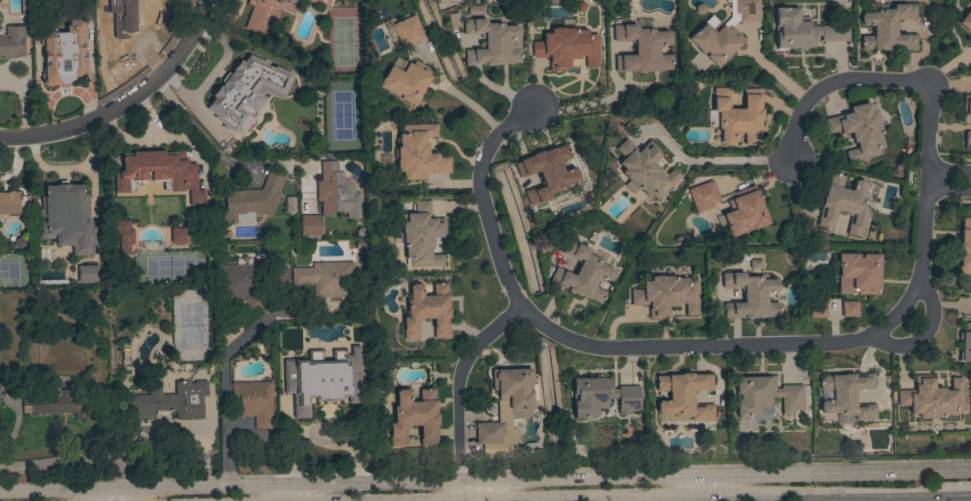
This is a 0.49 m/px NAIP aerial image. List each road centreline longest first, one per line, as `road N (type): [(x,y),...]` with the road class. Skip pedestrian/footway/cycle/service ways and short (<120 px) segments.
road 1 (residential): [(534,113),(513,121),(486,150),(484,213),(522,310),(601,347),(826,346),(890,324),(918,288),(928,86),(831,84),(802,108),(792,160)]
road 2 (primary): [(595,500),(939,497)]
road 3 (residential): [(199,0),(182,41),(136,88),(71,120),(0,133)]
road 4 (primary): [(970,473),(731,478)]
road 5 (residential): [(522,310),(475,347),(462,369),(461,465)]
road 6 (primary): [(684,478),(505,482)]
road 7 (residential): [(125,500),(121,461),(0,465)]
road 8 (primary): [(275,487),(132,491)]
road 9 (primary): [(460,483),(324,486)]

